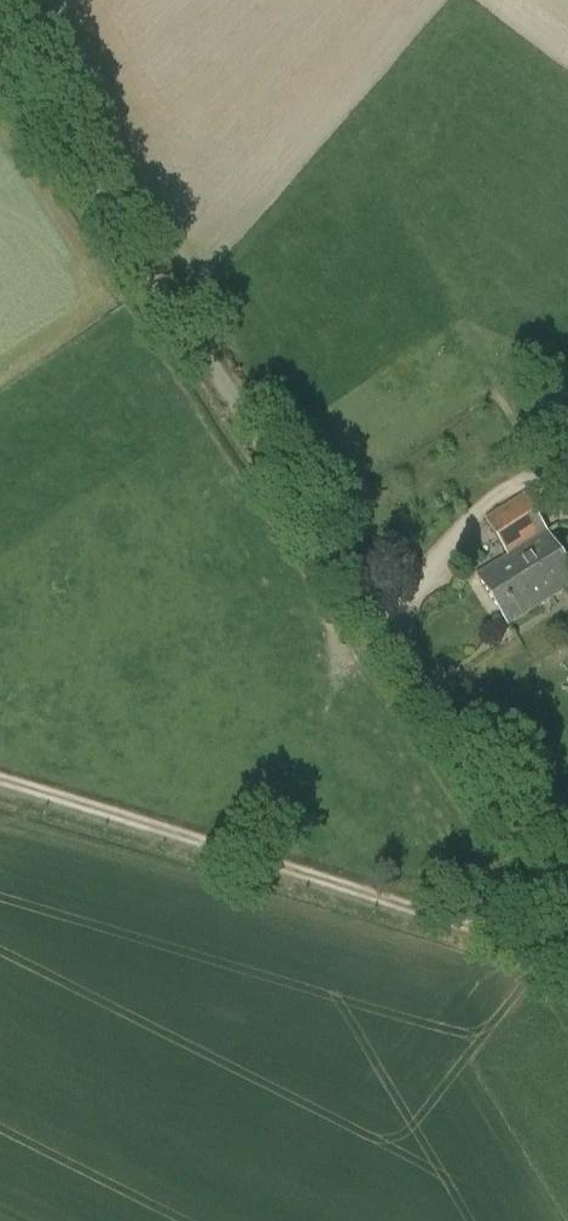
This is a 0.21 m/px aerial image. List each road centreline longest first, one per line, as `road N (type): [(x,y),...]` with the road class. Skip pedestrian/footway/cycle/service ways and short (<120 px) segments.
road 1 (unclassified): [(567,924),(0,74)]
road 2 (track): [(567,957),(495,922),(0,763)]

